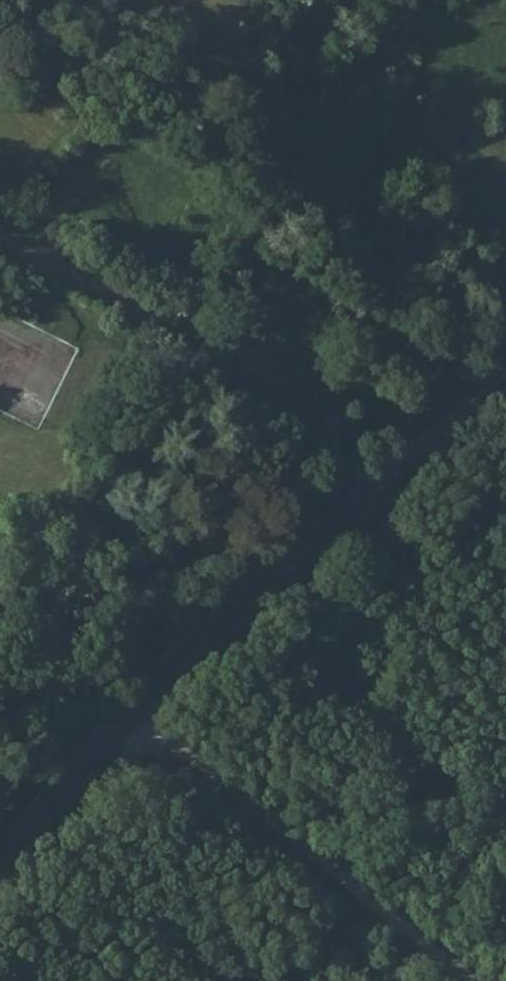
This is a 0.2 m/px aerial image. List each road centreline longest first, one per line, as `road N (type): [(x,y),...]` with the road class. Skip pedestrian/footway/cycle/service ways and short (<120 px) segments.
road 1 (tertiary): [(0,850),(204,633),(505,389)]
road 2 (track): [(0,249),(270,366),(422,454),(505,525)]
road 3 (track): [(129,707),(461,980)]

